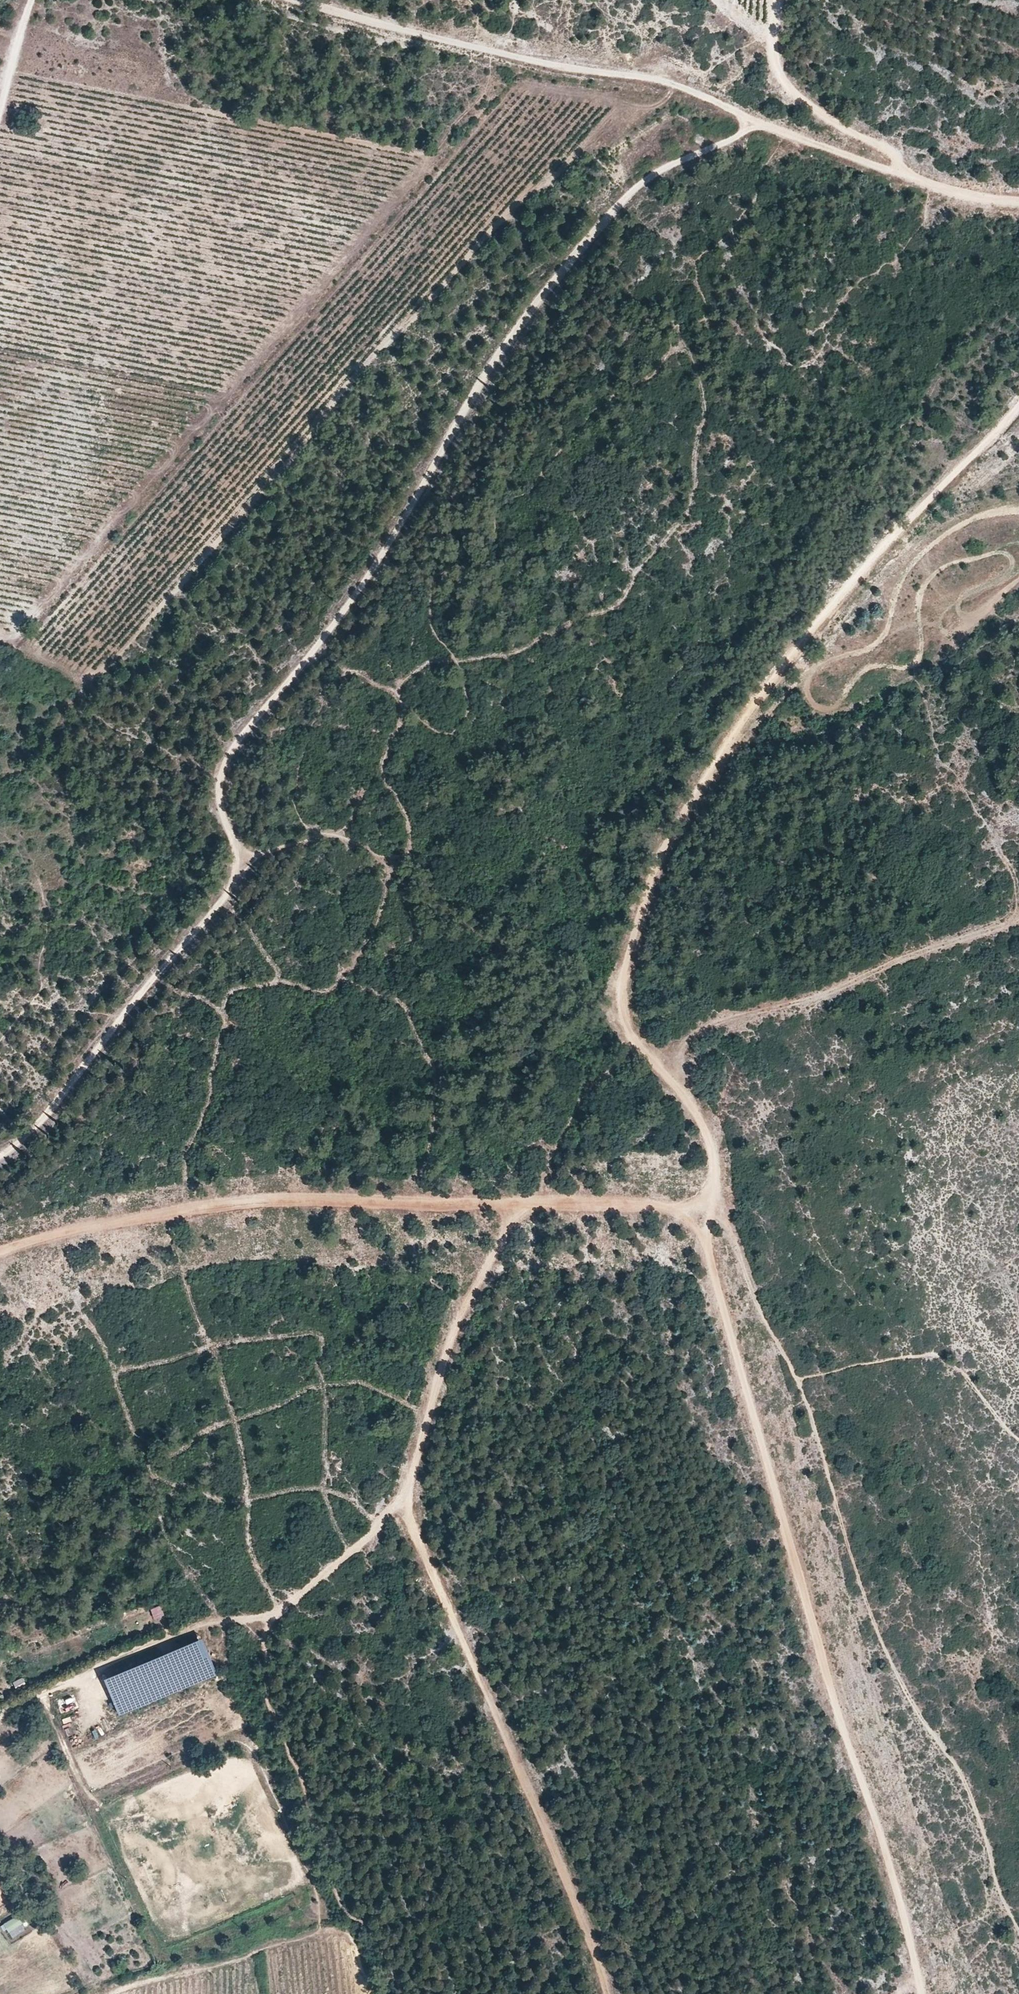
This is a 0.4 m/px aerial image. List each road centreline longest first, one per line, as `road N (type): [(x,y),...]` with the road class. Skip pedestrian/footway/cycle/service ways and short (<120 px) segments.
road 1 (track): [(900,174),(760,127),(622,203),(476,382),(376,568),(214,777),(243,862),(233,889),(0,1163)]
road 2 (track): [(919,1980),(708,1247),(682,1206)]
road 3 (track): [(713,1196),(800,1389),(871,1618),(918,1712),(961,1773),(1018,1934)]
road 4 (track): [(652,1060),(630,1038),(618,996),(649,883),(688,807),(784,668),(1018,404)]
road 5 (track): [(425,163),(16,641),(0,642)]
road 6 (track): [(409,1495),(410,1520),(604,1993)]
road 7 (track): [(0,1252),(246,1201),(531,1201)]
road 8 (track): [(1018,922),(652,1060)]
road 9 (track): [(1018,202),(984,201),(900,174),(878,150),(781,89),(771,45),(777,0)]
road 10 (track): [(531,1201),(465,1302),(409,1495)]
road 11 (track): [(274,1616),(169,1638),(0,1718)]
road 12 (track): [(409,1495),(274,1616)]
road 13 (track): [(713,1196),(713,1152),(691,1099),(652,1060)]
road 14 (track): [(531,1201),(682,1206)]

